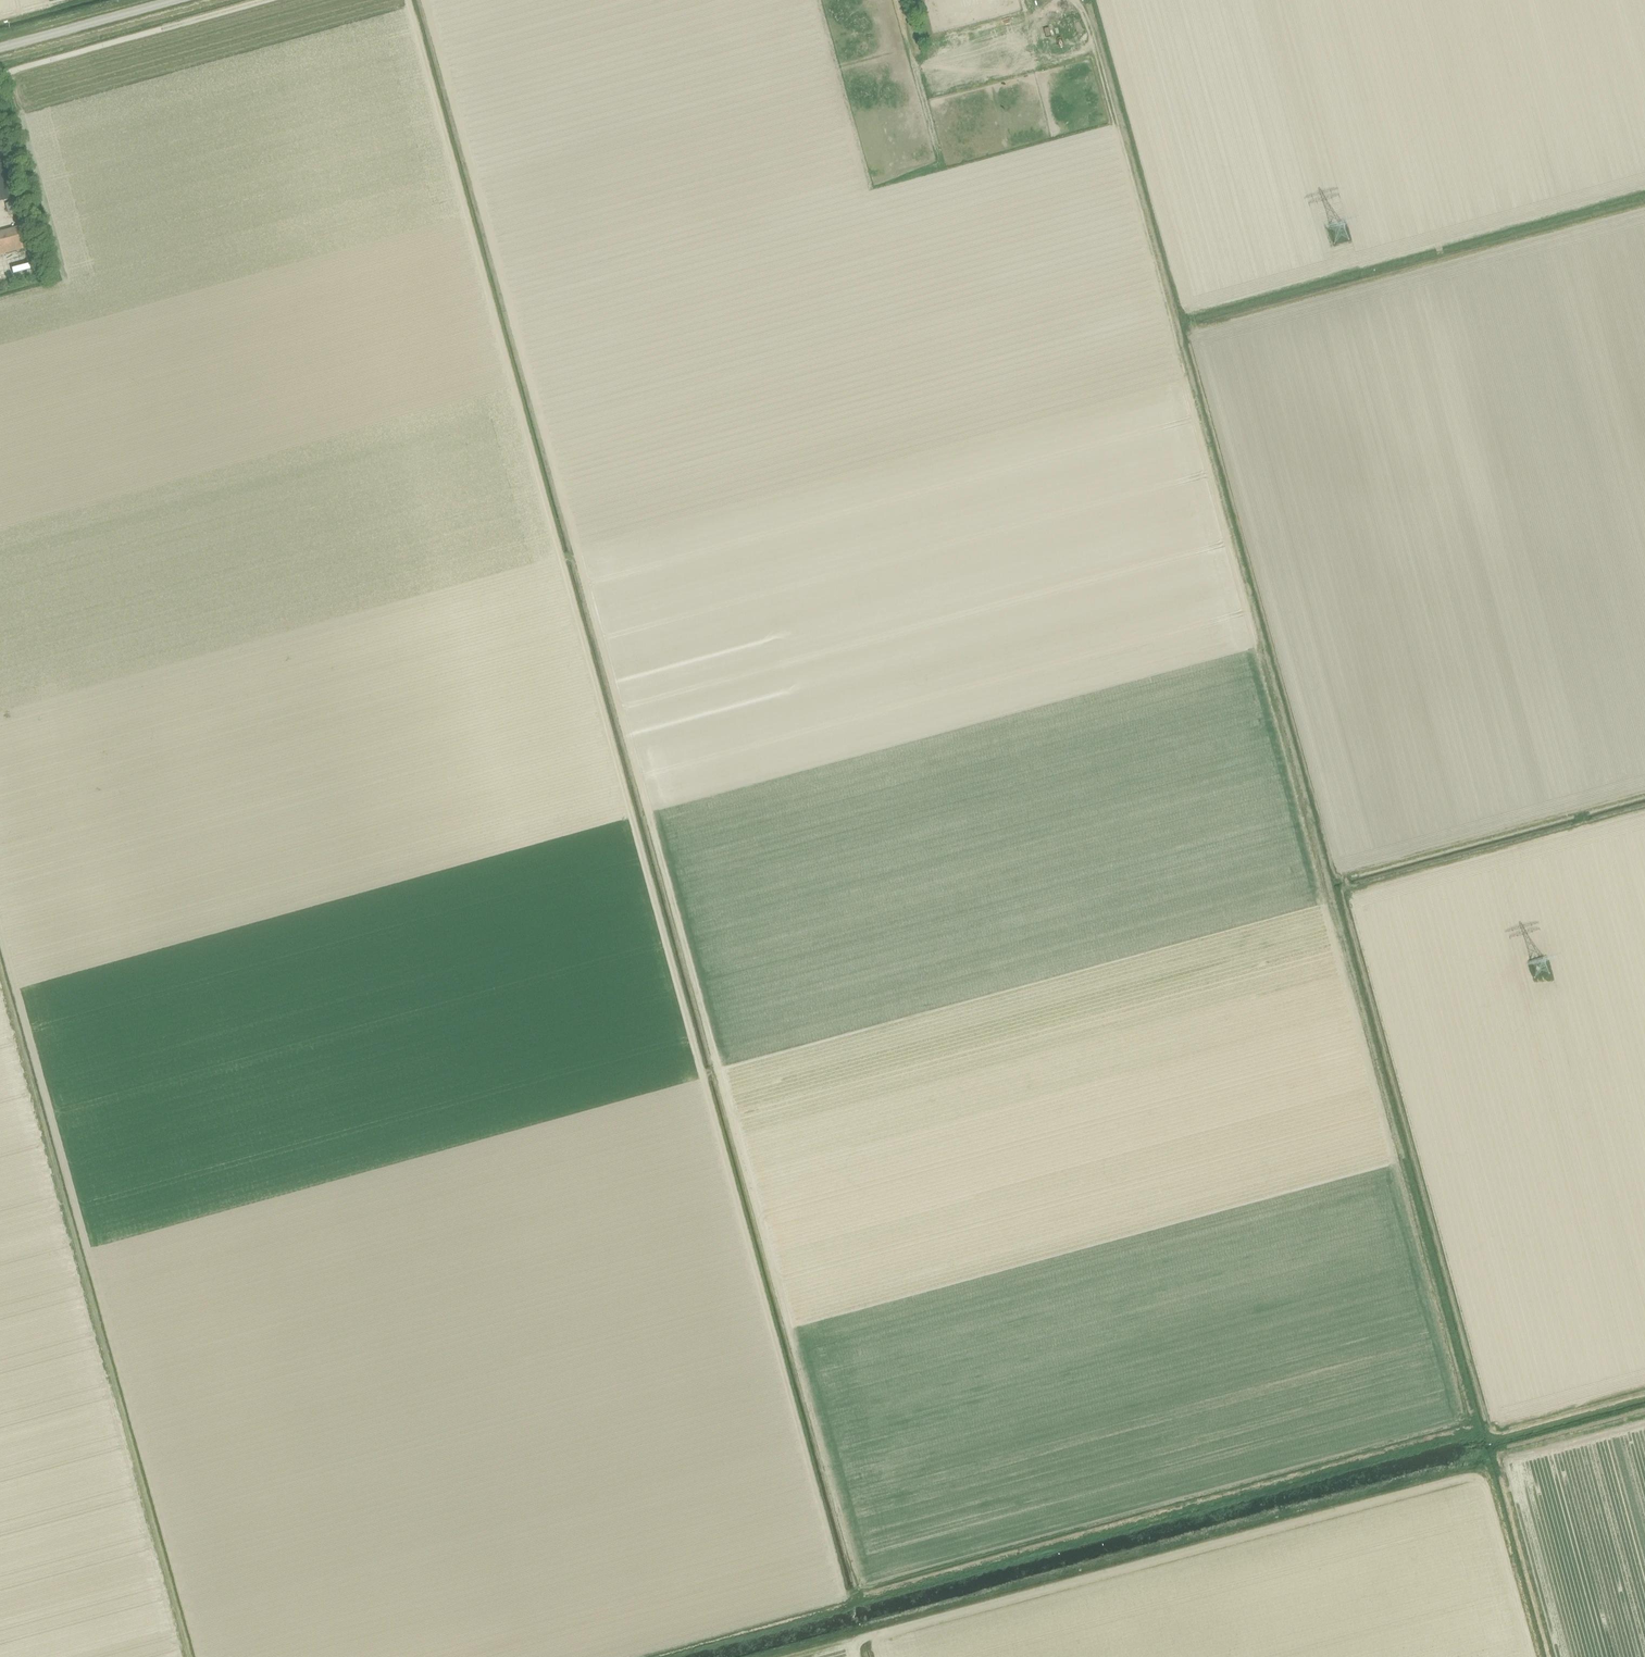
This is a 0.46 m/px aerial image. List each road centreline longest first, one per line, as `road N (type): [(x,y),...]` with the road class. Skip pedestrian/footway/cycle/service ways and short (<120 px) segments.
road 1 (unclassified): [(0,48),(176,0)]

